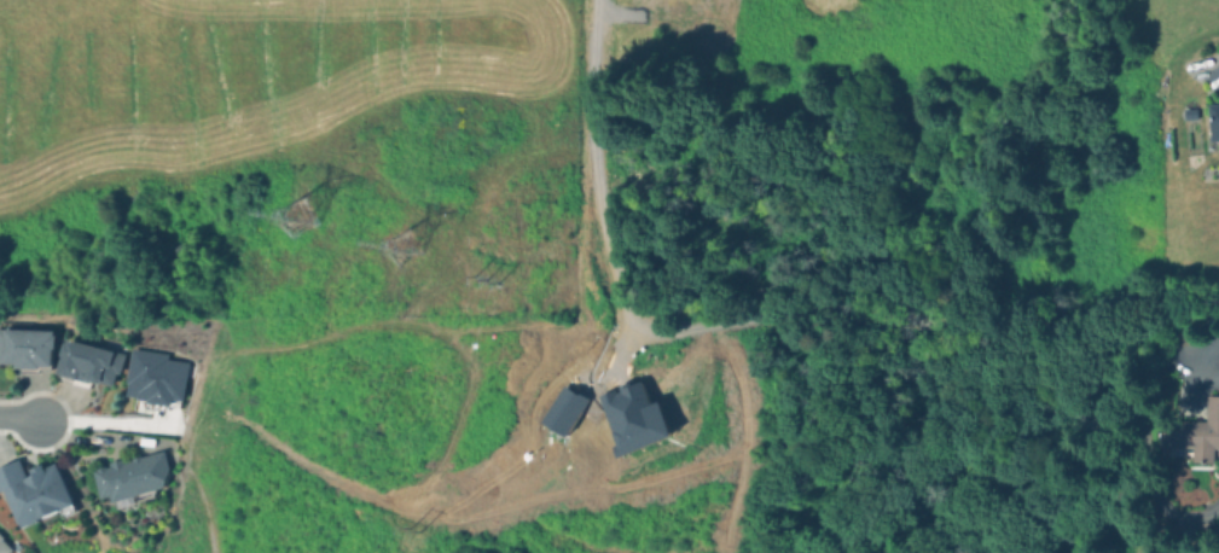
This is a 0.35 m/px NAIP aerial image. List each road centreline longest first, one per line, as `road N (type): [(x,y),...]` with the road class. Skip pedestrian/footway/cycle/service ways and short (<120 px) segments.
road 1 (residential): [(598,0),(602,176),(627,314),(680,328),(893,310),(1142,328)]

